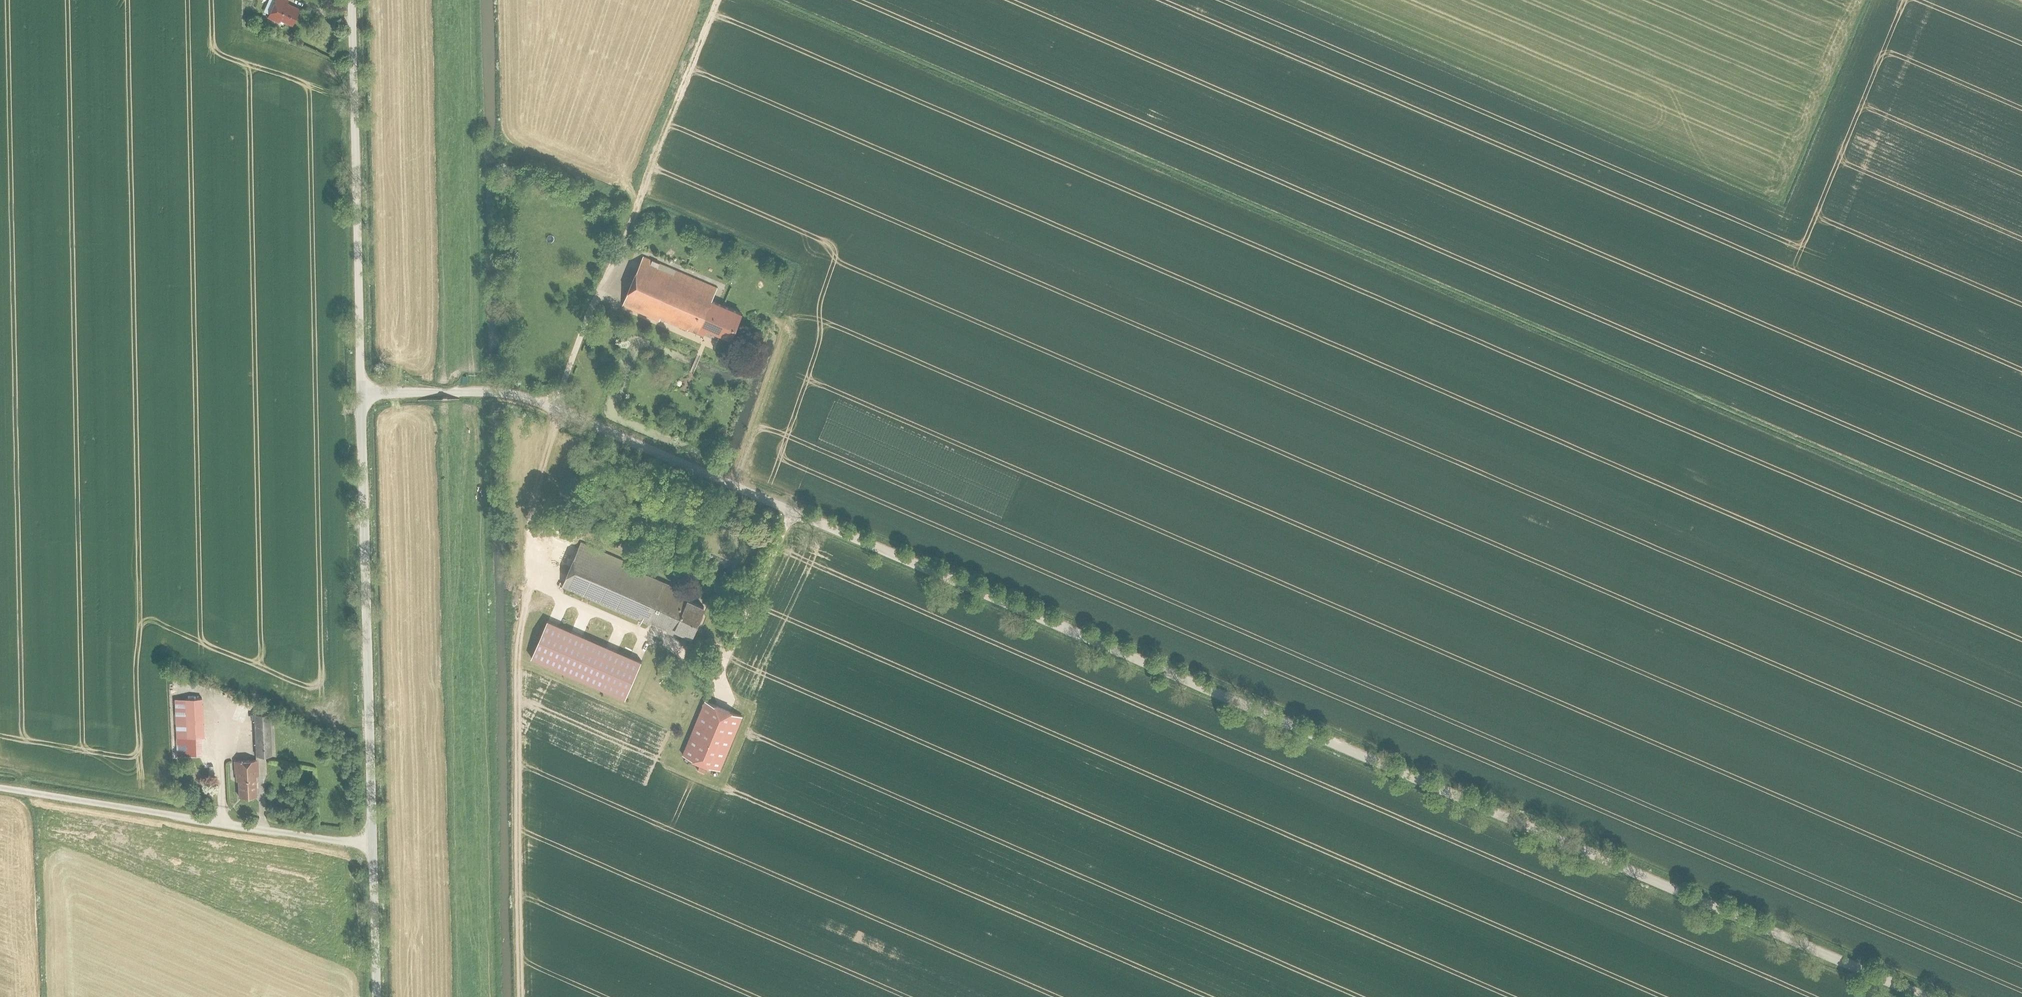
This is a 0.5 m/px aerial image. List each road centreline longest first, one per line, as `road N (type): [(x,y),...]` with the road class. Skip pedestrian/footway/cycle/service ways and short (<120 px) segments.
road 1 (tertiary): [(1929,996),(558,409),(485,391),(361,394)]
road 2 (tertiary): [(361,394),(375,996)]
road 3 (track): [(523,996),(517,648),(531,529),(558,409)]
road 4 (unclassified): [(361,394),(350,0)]
road 5 (track): [(617,254),(717,0)]
road 6 (track): [(792,510),(716,673),(724,704)]
road 7 (track): [(530,583),(645,633),(659,626)]

